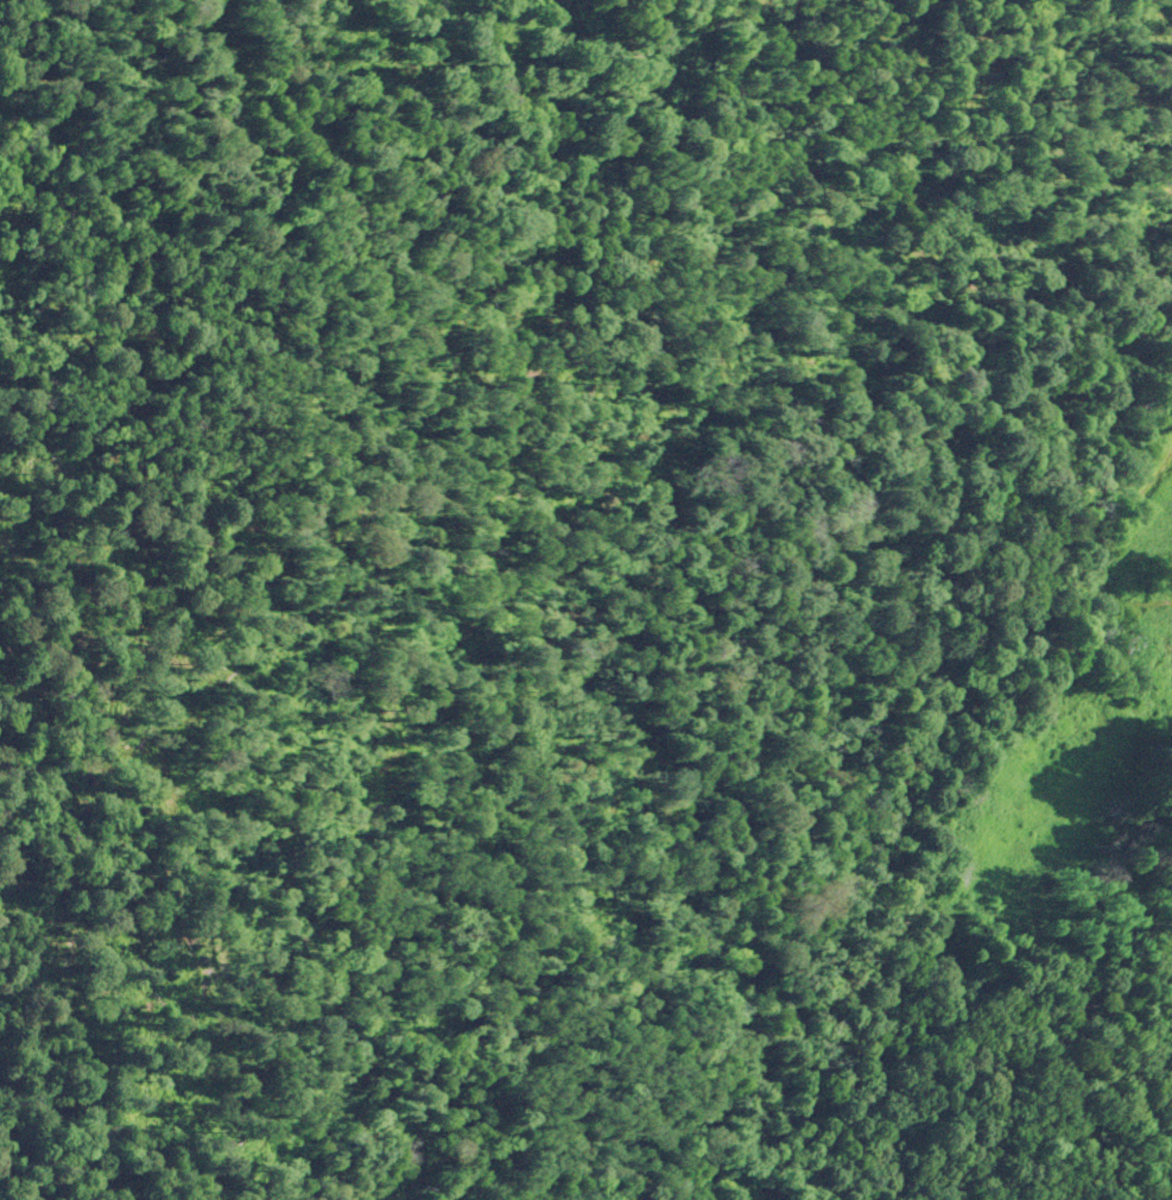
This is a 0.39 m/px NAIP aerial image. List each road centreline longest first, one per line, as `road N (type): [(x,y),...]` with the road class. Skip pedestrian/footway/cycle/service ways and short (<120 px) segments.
road 1 (residential): [(1171,453),(1109,576)]

